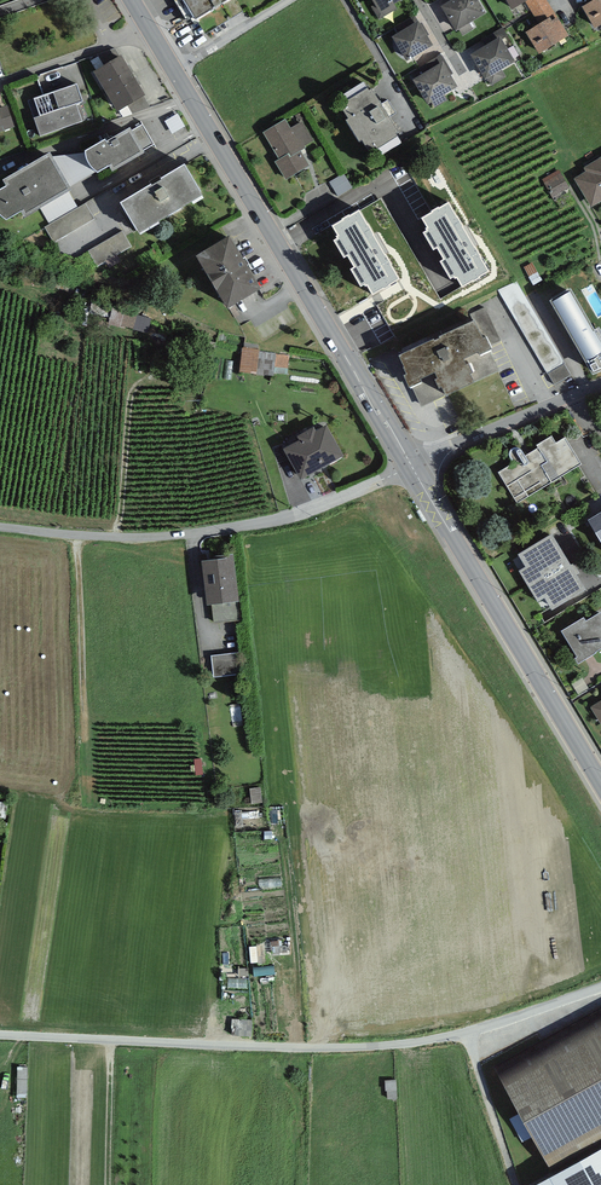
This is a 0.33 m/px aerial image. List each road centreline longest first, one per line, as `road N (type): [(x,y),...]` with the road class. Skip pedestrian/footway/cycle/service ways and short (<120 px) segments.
road 1 (residential): [(412,464),(174,71)]
road 2 (unclassified): [(412,464),(305,511),(212,530),(131,538),(0,526)]
road 3 (residential): [(600,784),(412,464)]
road 4 (residential): [(600,385),(412,464)]
road 5 (track): [(164,368),(132,395),(115,537)]
road 6 (track): [(468,1032),(516,1184)]
road 7 (residential): [(174,71),(290,0)]

